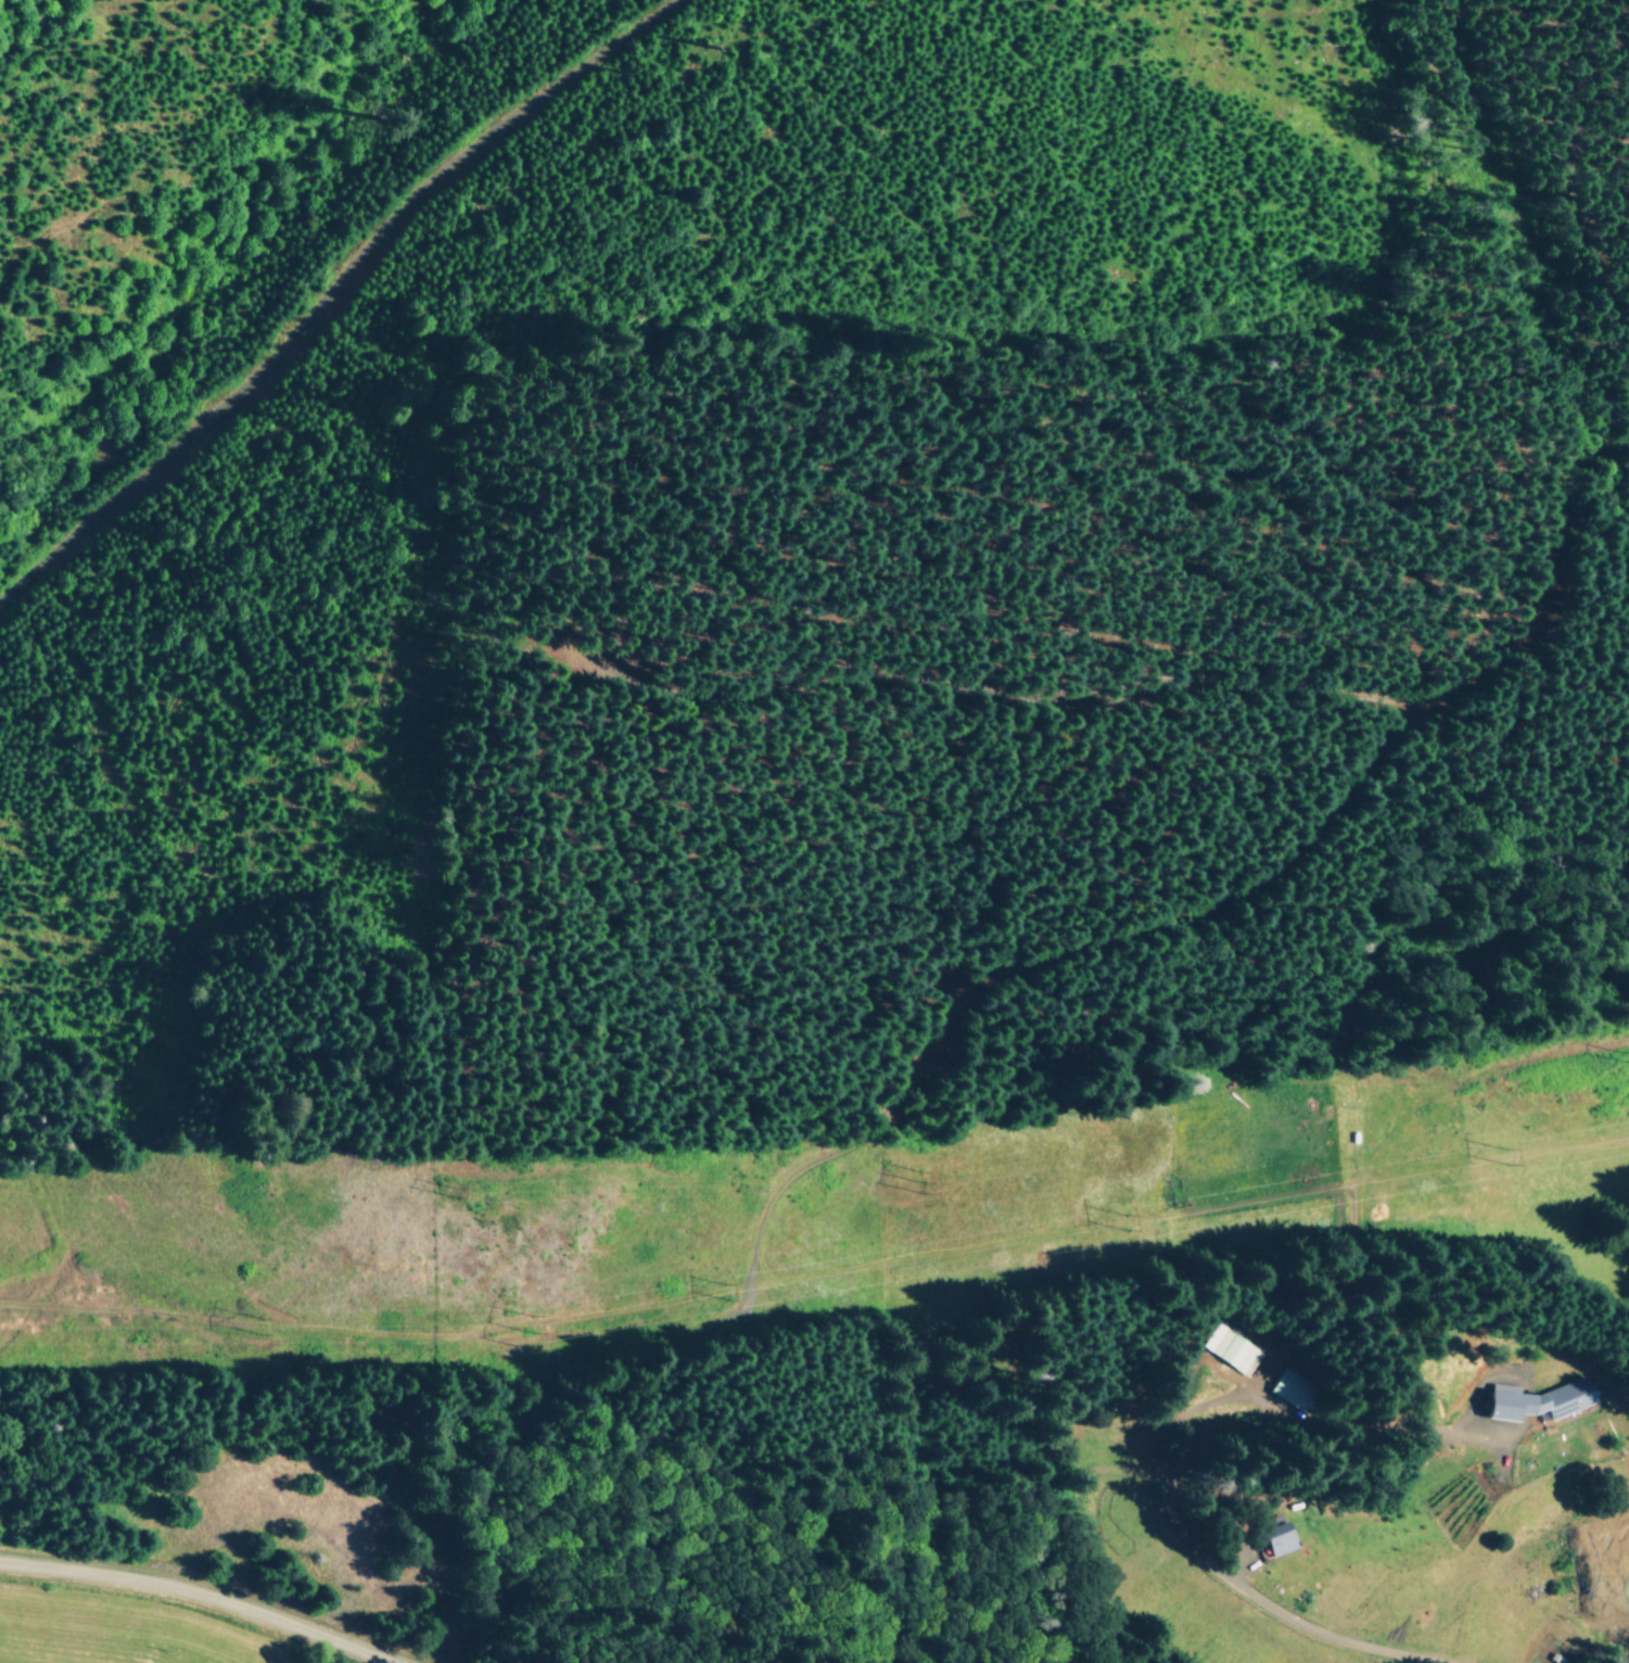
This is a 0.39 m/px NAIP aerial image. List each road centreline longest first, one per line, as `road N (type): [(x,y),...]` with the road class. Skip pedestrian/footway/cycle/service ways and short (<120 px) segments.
road 1 (residential): [(405,1662),(242,1601),(131,1576),(0,1562)]

